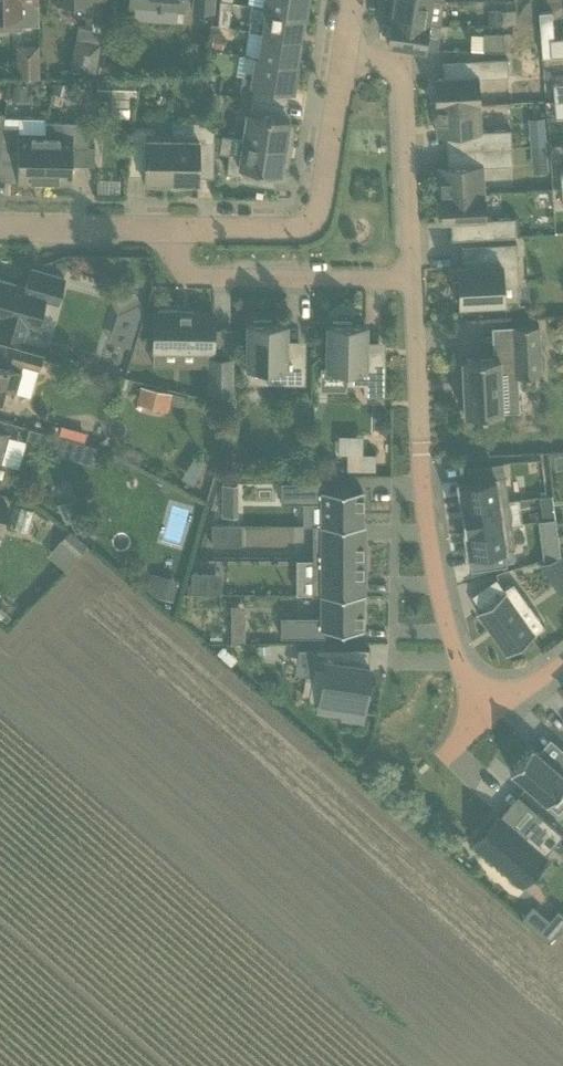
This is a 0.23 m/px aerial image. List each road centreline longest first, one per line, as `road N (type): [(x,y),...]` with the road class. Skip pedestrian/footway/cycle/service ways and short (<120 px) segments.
road 1 (residential): [(505,690),(480,683),(464,656),(441,582),(423,461),(413,277)]
road 2 (residential): [(344,59),(319,216),(299,230),(161,230)]
road 3 (residential): [(161,230),(192,280),(413,277)]
road 4 (residential): [(413,277),(402,67),(344,59)]
road 5 (residential): [(161,230),(0,226)]

